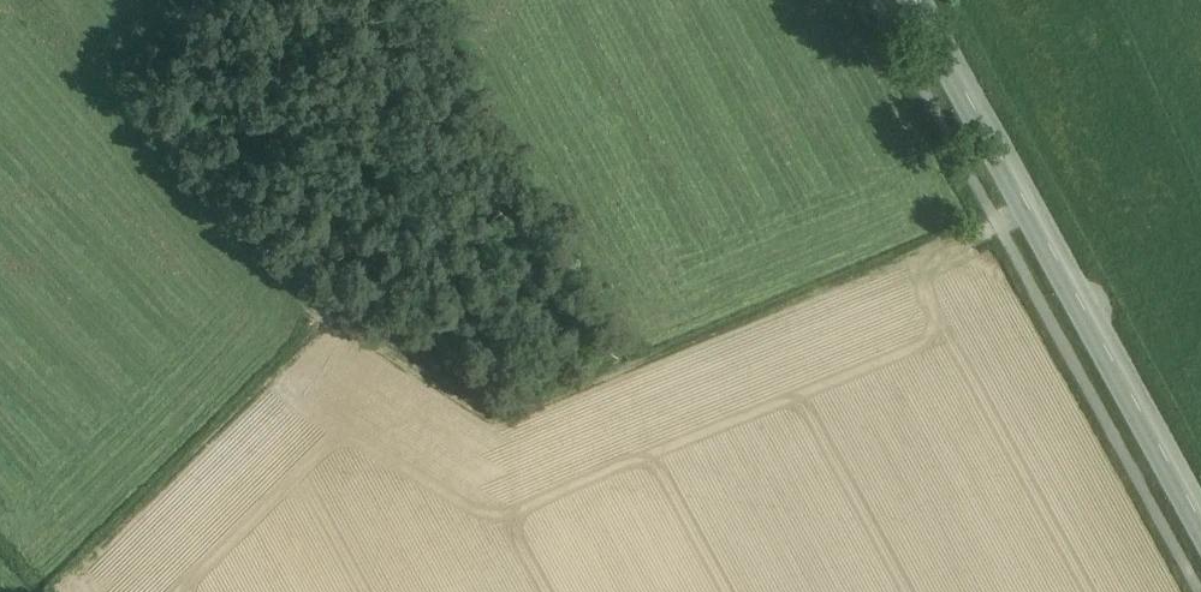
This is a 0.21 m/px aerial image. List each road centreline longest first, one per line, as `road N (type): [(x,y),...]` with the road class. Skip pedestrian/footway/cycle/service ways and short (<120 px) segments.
road 1 (tertiary): [(1200,521),(914,0)]

